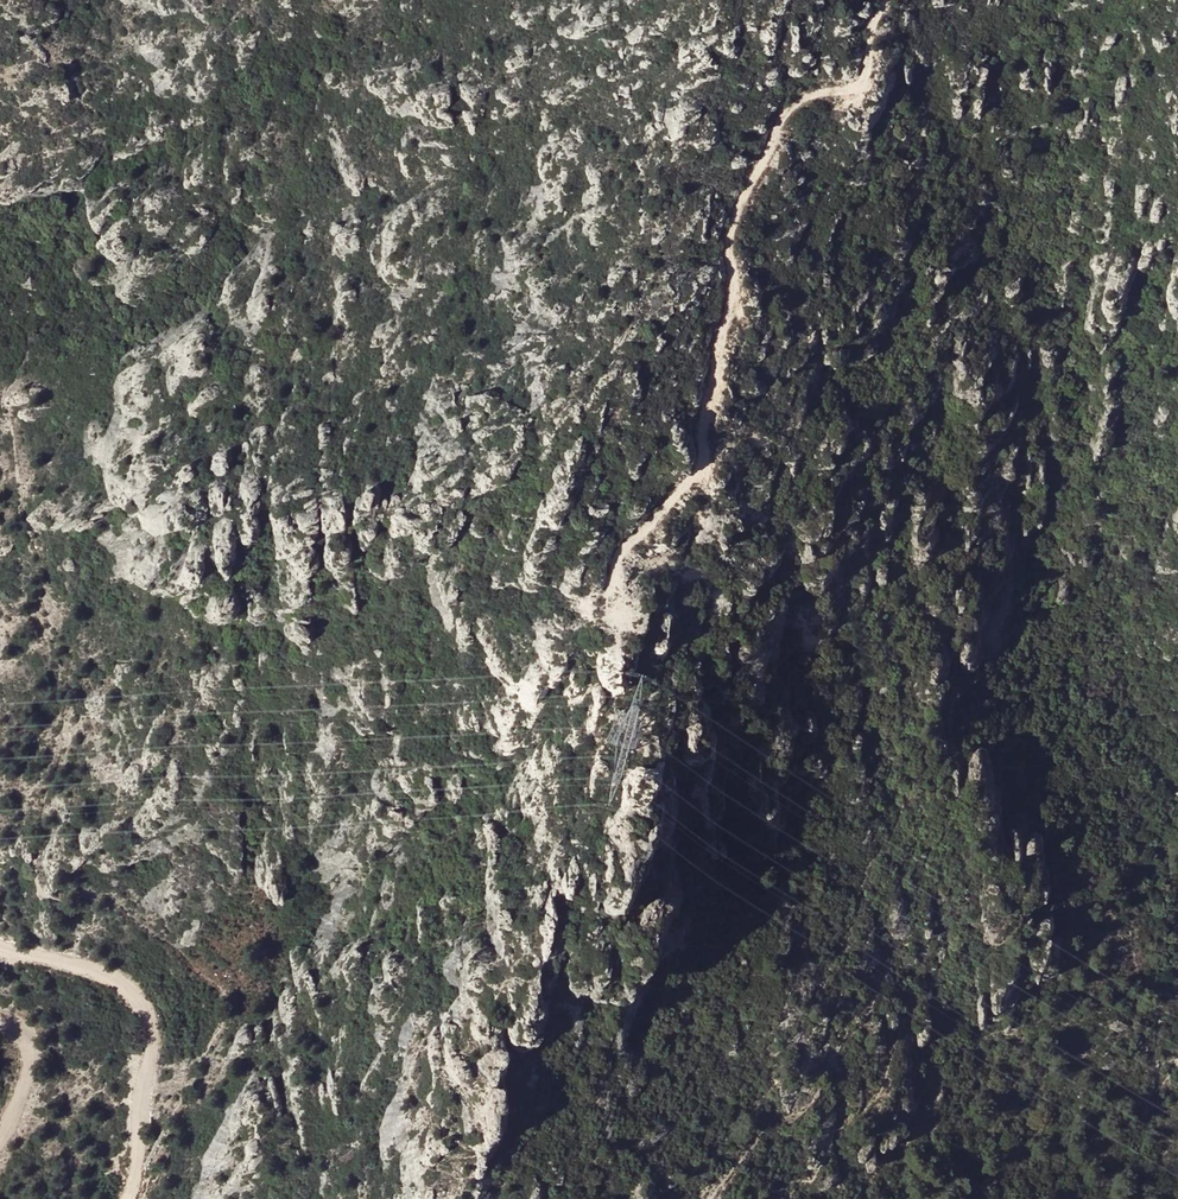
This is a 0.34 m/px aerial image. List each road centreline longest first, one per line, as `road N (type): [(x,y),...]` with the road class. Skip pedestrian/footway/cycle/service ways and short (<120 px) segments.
road 1 (track): [(892,0),(876,31),(869,78),(792,115),(740,212),(739,296),(707,430),(719,472),(636,584),(636,634)]
road 2 (track): [(0,1139),(31,1060),(22,1034),(0,1023)]

